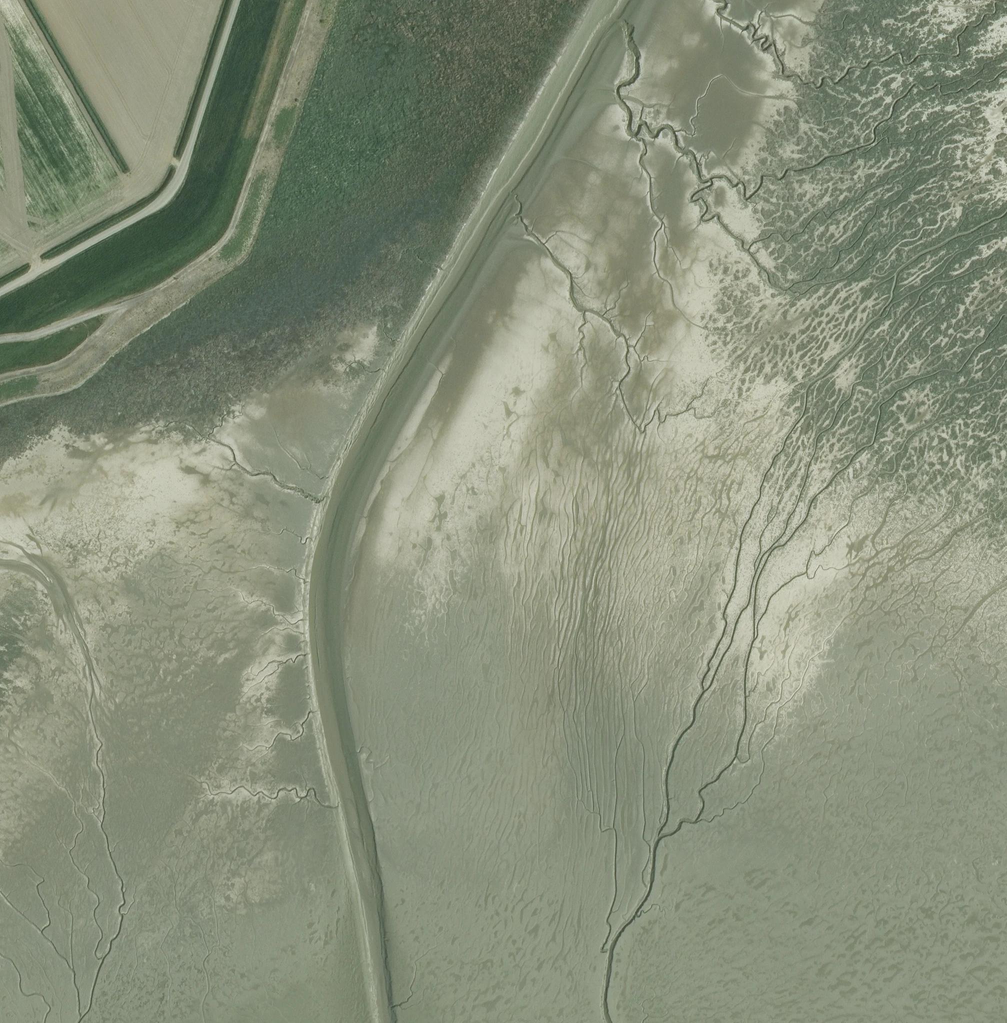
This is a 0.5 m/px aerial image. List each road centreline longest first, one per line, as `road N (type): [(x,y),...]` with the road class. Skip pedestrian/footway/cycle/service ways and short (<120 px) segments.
road 1 (track): [(310,0),(225,242),(68,361),(0,380)]
road 2 (unclassified): [(0,294),(162,201),(176,183),(237,0)]

